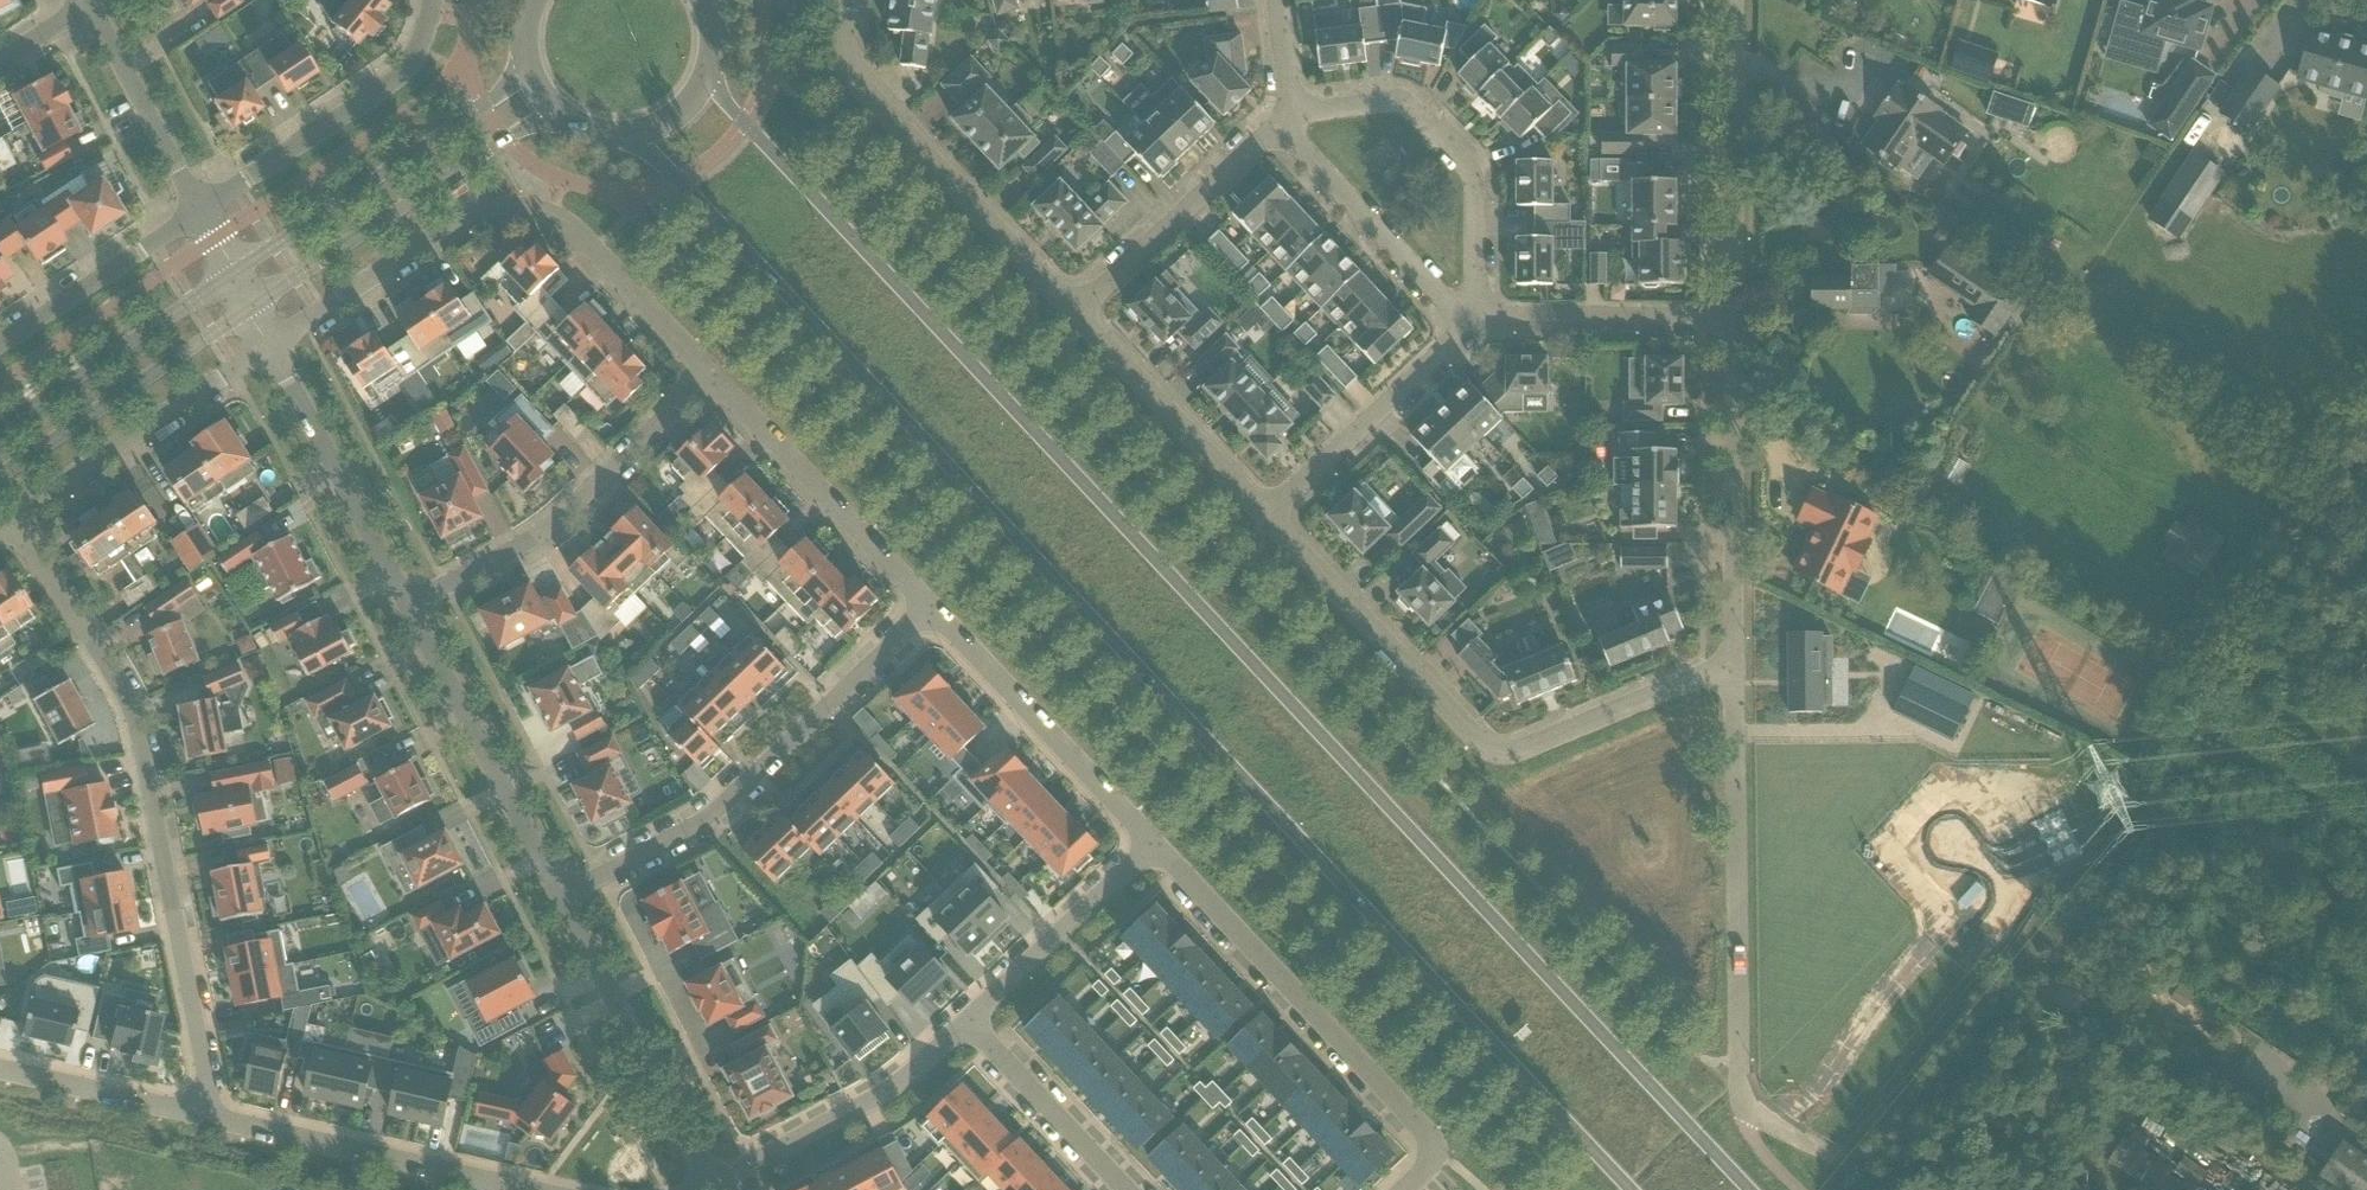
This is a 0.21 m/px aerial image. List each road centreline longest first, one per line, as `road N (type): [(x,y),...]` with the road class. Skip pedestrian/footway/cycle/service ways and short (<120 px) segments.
road 1 (secondary): [(1745,1189),(1493,903),(706,80)]
road 2 (secondary): [(634,138),(1631,1189)]
road 3 (residential): [(208,1118),(132,714),(10,524)]
road 4 (residential): [(1736,660),(1526,745),(1499,745),(1271,509)]
road 5 (residential): [(712,378),(555,217),(502,208),(448,227),(272,345)]
road 6 (residential): [(563,895),(707,816),(931,610)]
road 7 (residential): [(1404,1189),(1433,1152),(1420,1127),(1153,842)]
road 8 (residential): [(1741,1105),(1736,660)]
road 9 (residential): [(1076,304),(852,78),(852,0)]
road 10 (residential): [(411,607),(547,526),(712,378)]
road 11 (residential): [(1468,318),(1478,271),(1474,180),(1443,139),(1402,102),(1288,112)]
road 12 (tertiary): [(251,309),(553,113)]
road 13 (tertiary): [(528,75),(234,277)]
road 14 (residential): [(1736,660),(1734,311)]
road 15 (residential): [(540,1189),(208,1118)]
road 16 (residential): [(433,0),(409,66),(199,215)]
road 17 (residential): [(563,895),(411,607)]
road 18 (residential): [(1153,842),(931,610)]
road 19 (residential): [(931,610),(712,378)]
road 20 (residential): [(10,524),(272,345)]
road 21 (residential): [(707,1173),(563,895)]
road 22 (residential): [(1734,311),(1734,0)]
road 23 (tertiary): [(0,479),(251,309)]
road 24 (residential): [(707,1173),(884,1082),(968,1022)]
road 25 (residential): [(411,607),(272,345)]
road 26 (residential): [(1076,304),(1288,112)]
road 27 (residential): [(1271,509),(1076,304)]
road 28 (tertiary): [(234,277),(0,429)]
road 29 (residential): [(1468,318),(1294,137),(1288,112)]
road 30 (residential): [(1271,509),(1445,355),(1468,318)]
road 31 (residential): [(1468,318),(1734,311)]
road 32 (residential): [(968,1022),(1153,842)]
road 33 (residential): [(0,349),(199,215)]
road 34 (residential): [(199,215),(88,8)]
road 35 (residential): [(968,1022),(1124,1189)]
road 36 (residential): [(208,1118),(0,1068)]

